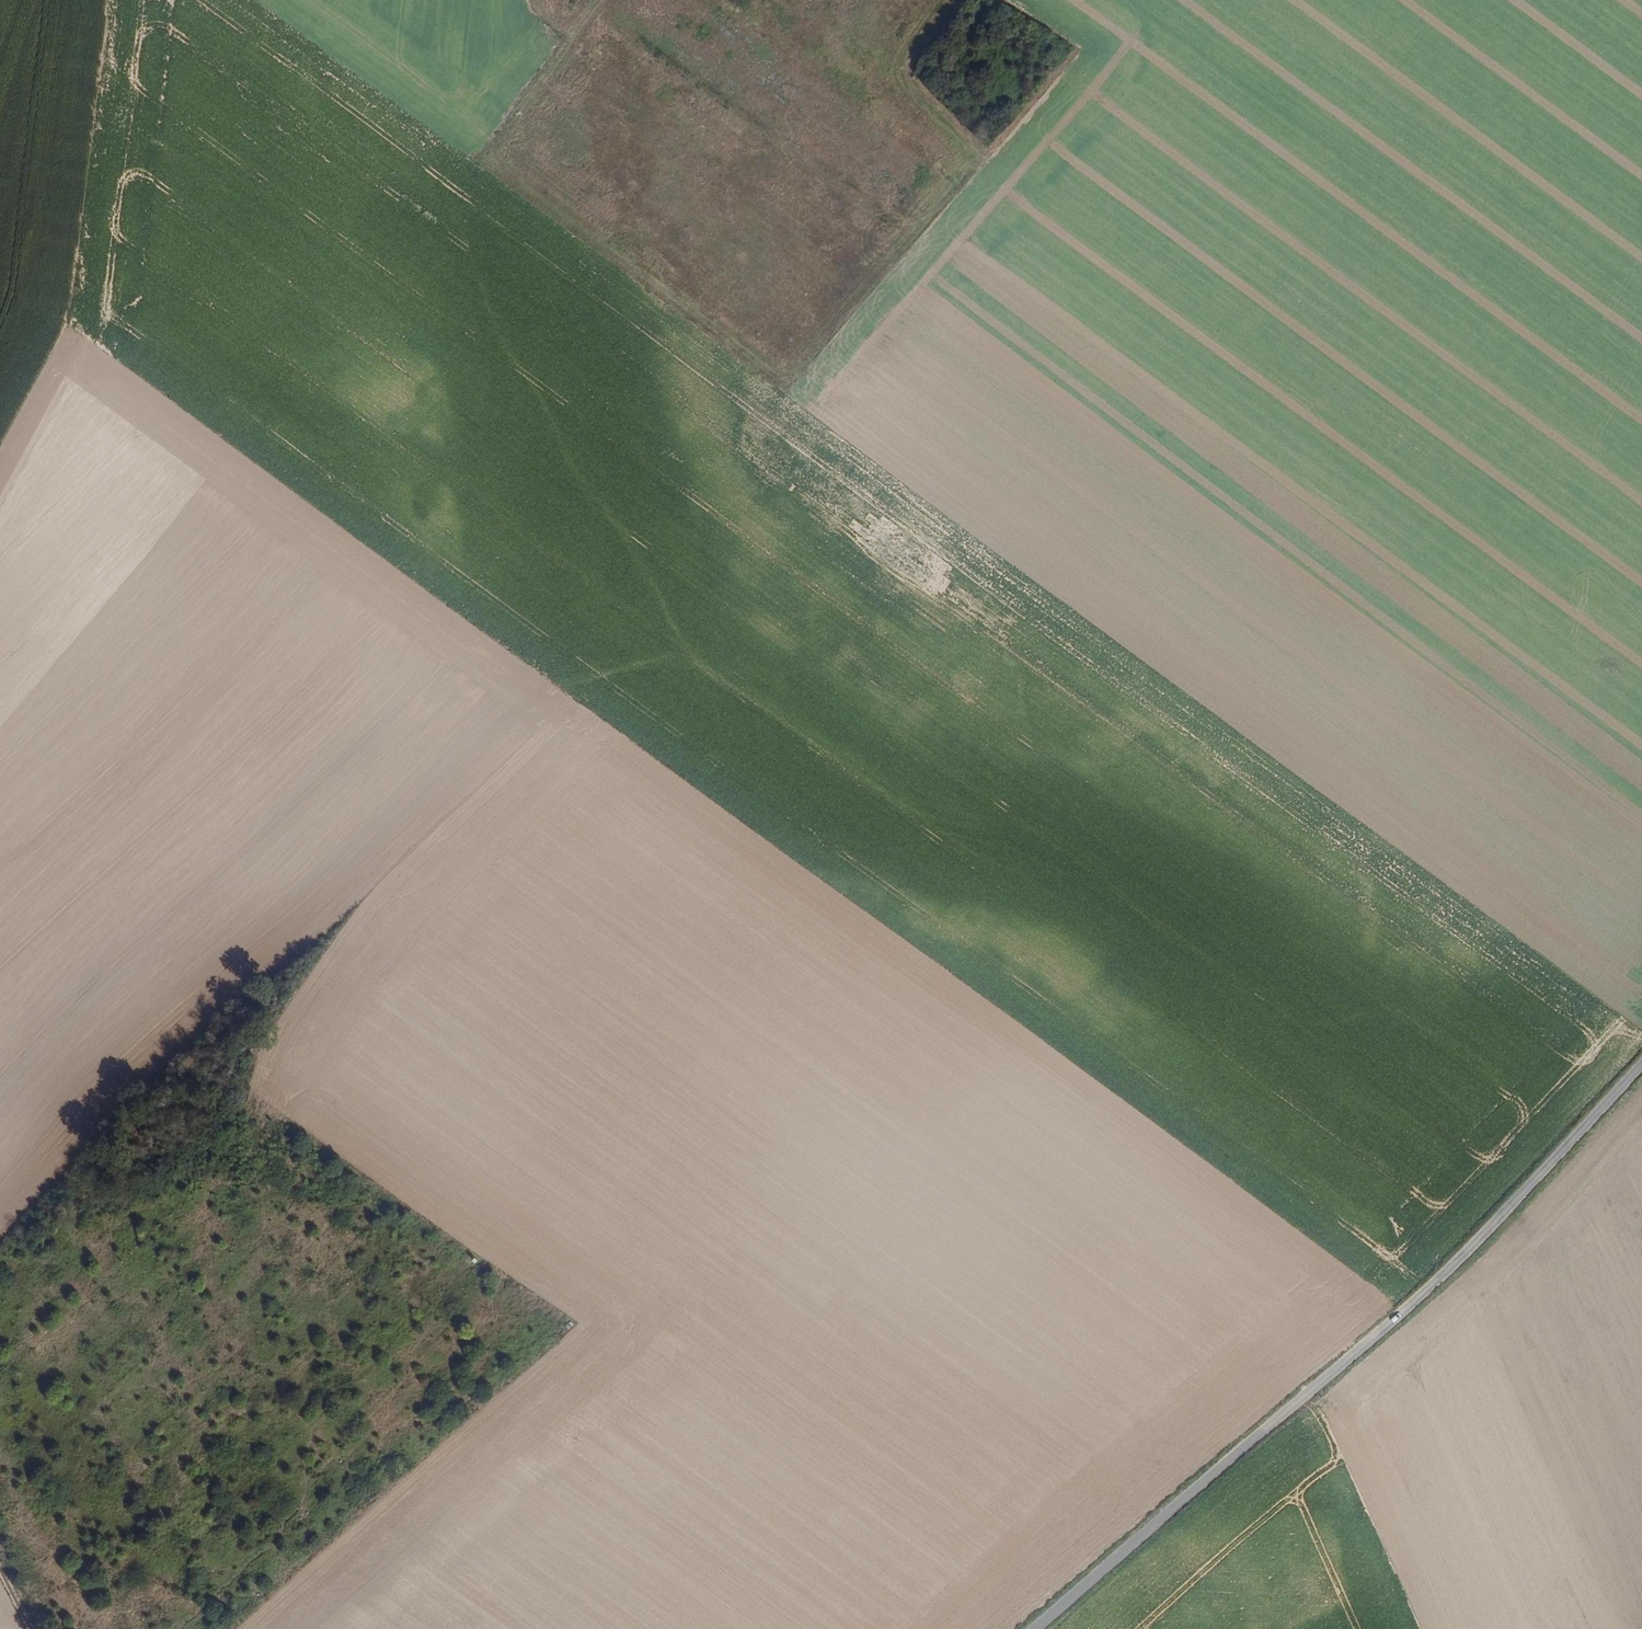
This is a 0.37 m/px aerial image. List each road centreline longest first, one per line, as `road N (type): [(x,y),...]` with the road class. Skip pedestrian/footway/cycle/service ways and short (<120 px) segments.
road 1 (unclassified): [(1037,1628),(1403,1308),(1641,1062)]

